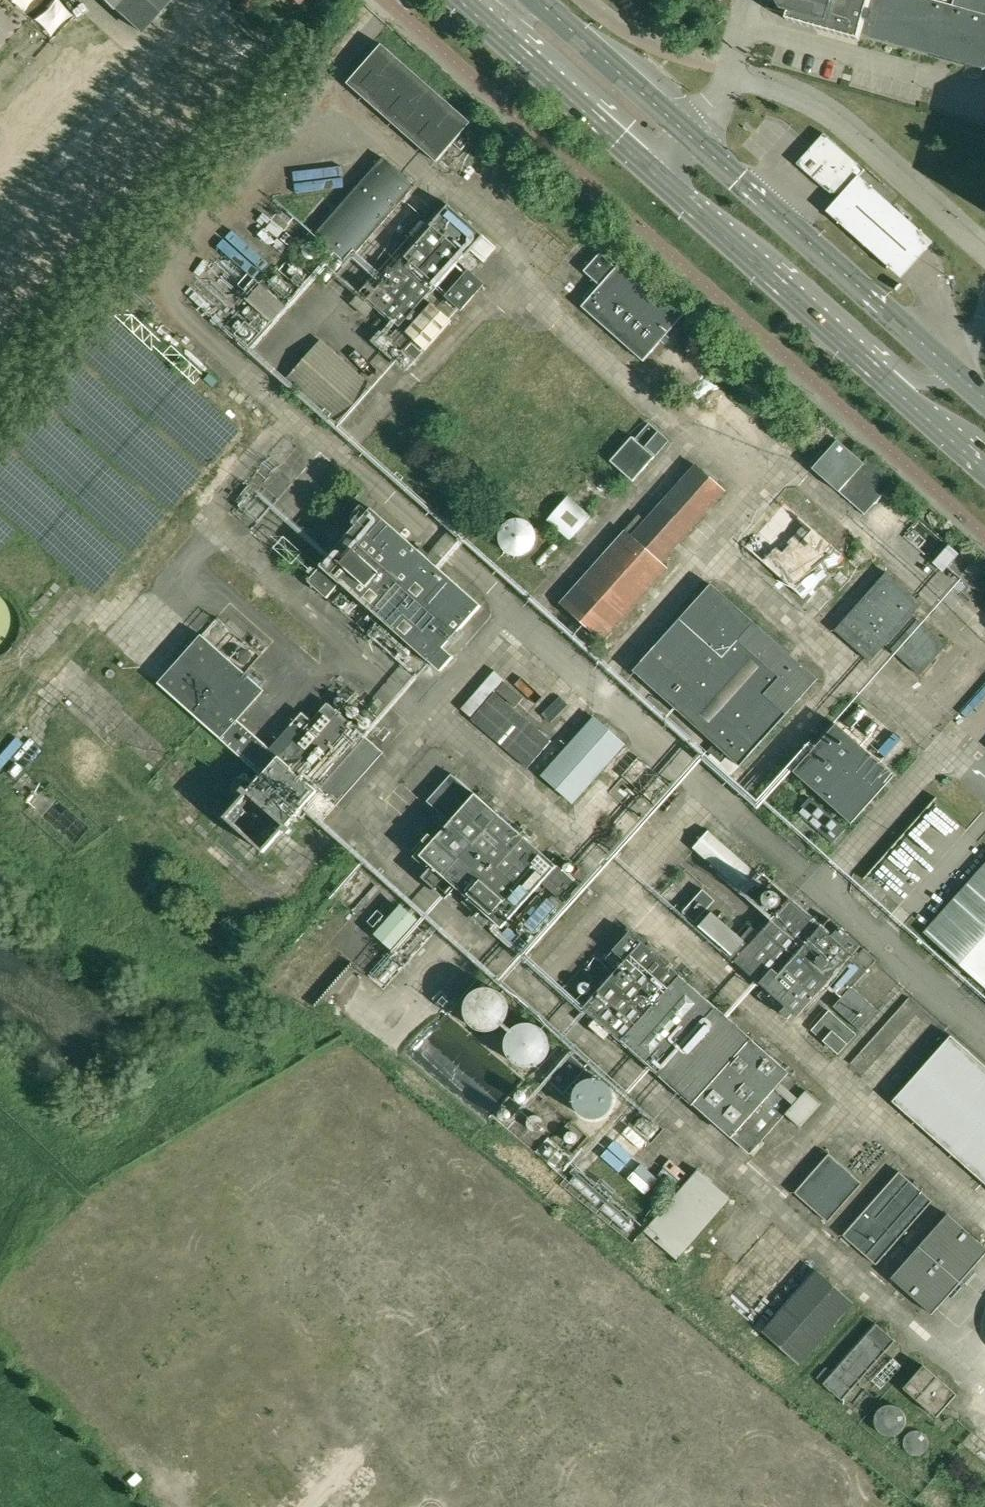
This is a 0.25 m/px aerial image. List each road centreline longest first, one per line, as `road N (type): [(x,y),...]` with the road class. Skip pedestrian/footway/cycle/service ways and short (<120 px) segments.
road 1 (unclassified): [(984,255),(845,128),(778,88),(730,71),(695,140)]
road 2 (tertiary): [(961,377),(695,140)]
road 3 (tertiary): [(665,178),(891,379)]
road 4 (tertiary): [(459,0),(665,178)]
road 5 (tertiary): [(695,140),(538,0)]
road 6 (tertiary): [(891,379),(984,461)]

